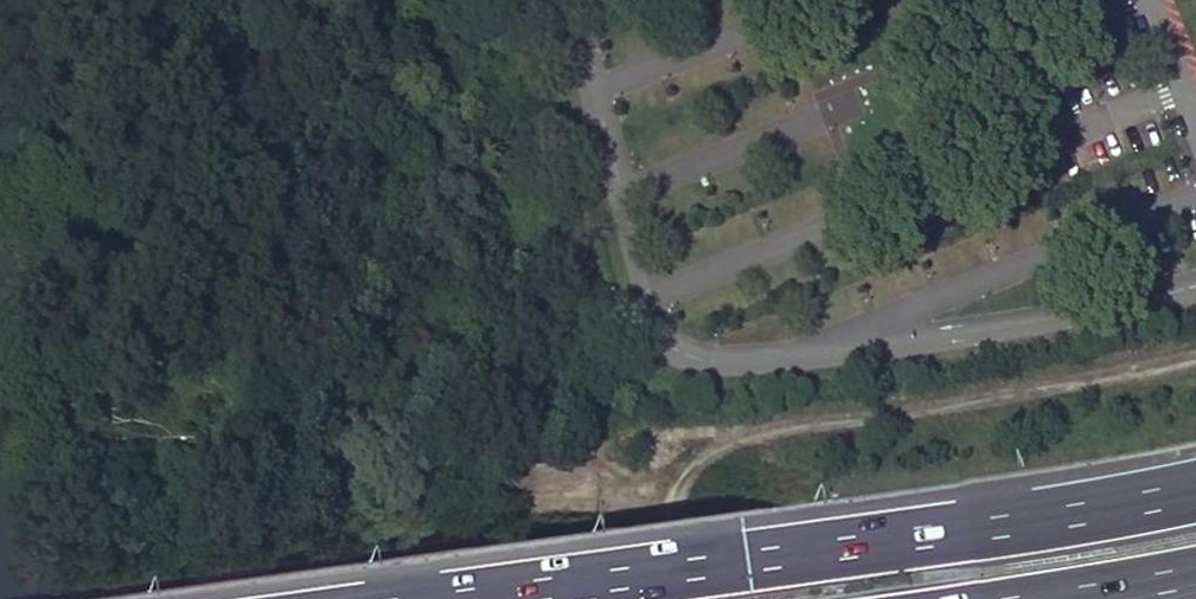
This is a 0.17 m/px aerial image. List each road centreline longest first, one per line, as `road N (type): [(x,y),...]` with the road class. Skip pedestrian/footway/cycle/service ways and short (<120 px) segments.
road 1 (motorway): [(1195,492),(463,598)]
road 2 (motorway): [(1047,598),(1195,573)]

